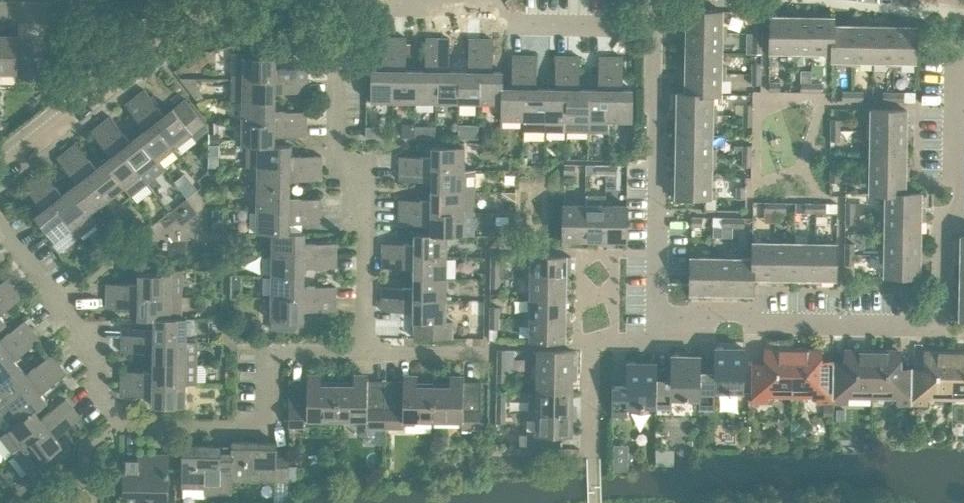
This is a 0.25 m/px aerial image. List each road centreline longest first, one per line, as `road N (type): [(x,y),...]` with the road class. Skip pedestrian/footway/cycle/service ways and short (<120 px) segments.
road 1 (residential): [(670,314),(742,312),(769,323),(934,321),(942,231),(958,205),(958,0)]
road 2 (residential): [(363,352),(269,352),(268,413),(254,427),(121,423),(99,392),(92,347),(0,227)]
road 3 (residential): [(363,352),(360,189),(336,145),(338,0)]
road 4 (residential): [(654,23),(659,306),(670,314)]
road 5 (residential): [(374,0),(505,7),(518,23),(654,23)]
road 6 (residential): [(670,314),(649,342),(591,341),(590,447)]
road 7 (residential): [(0,13),(61,19),(109,82)]
road 8 (residential): [(109,82),(0,169)]
road 9 (residential): [(214,0),(109,82)]

